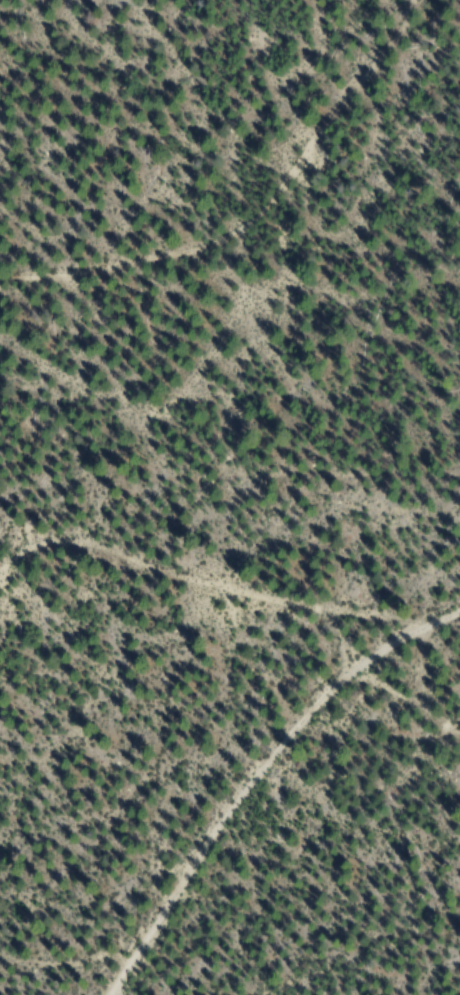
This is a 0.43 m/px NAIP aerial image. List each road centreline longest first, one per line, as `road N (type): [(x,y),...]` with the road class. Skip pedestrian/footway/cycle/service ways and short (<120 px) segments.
road 1 (track): [(459,63),(438,117),(355,219),(269,271),(62,304),(0,322)]
road 2 (track): [(456,594),(394,627),(224,821),(162,994)]
road 3 (track): [(0,611),(51,550),(149,535),(459,592)]
road 4 (track): [(307,566),(459,714)]
road 5 (track): [(178,952),(49,969),(0,961)]

